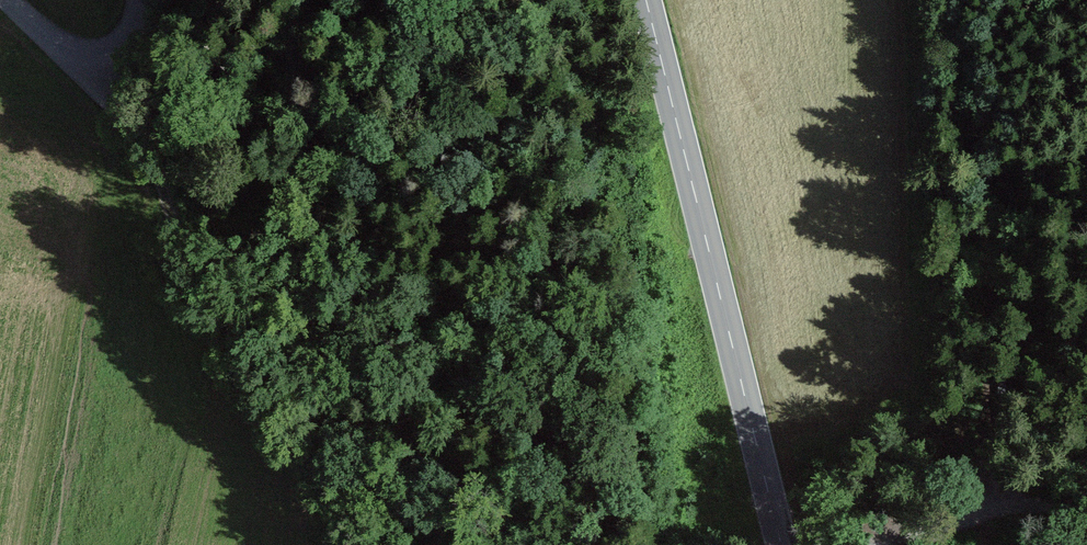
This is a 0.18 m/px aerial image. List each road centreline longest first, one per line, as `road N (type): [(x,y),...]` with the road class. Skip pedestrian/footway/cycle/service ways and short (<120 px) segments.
road 1 (track): [(111,70),(197,294),(244,392),(305,465),(408,544)]
road 2 (tertiary): [(646,0),(781,544)]
road 3 (track): [(880,544),(1086,485)]
road 4 (unclassified): [(142,0),(140,26),(111,70),(86,67),(11,0)]

